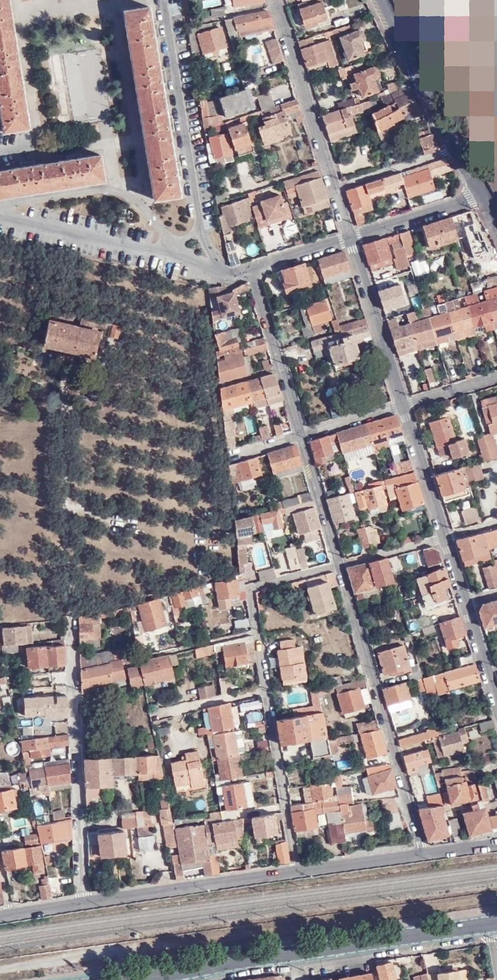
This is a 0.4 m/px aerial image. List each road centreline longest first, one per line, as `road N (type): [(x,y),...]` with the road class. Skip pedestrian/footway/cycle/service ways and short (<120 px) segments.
road 1 (primary): [(488,923),(126,979)]
road 2 (residential): [(422,853),(336,565)]
road 3 (residential): [(82,902),(69,617)]
road 4 (tertiary): [(293,870),(82,902)]
road 5 (residential): [(293,870),(262,689)]
road 6 (residential): [(401,405),(347,238)]
road 7 (residential): [(324,165),(272,0)]
road 8 (tertiary): [(459,148),(385,0)]
road 9 (residential): [(347,238),(486,197)]
road 10 (residential): [(442,537),(401,405)]
road 11 (residential): [(336,565),(296,435)]
road 12 (residential): [(253,632),(246,590),(336,565)]
road 13 (residential): [(332,189),(459,148)]
road 14 (tertiary): [(422,853),(293,870)]

